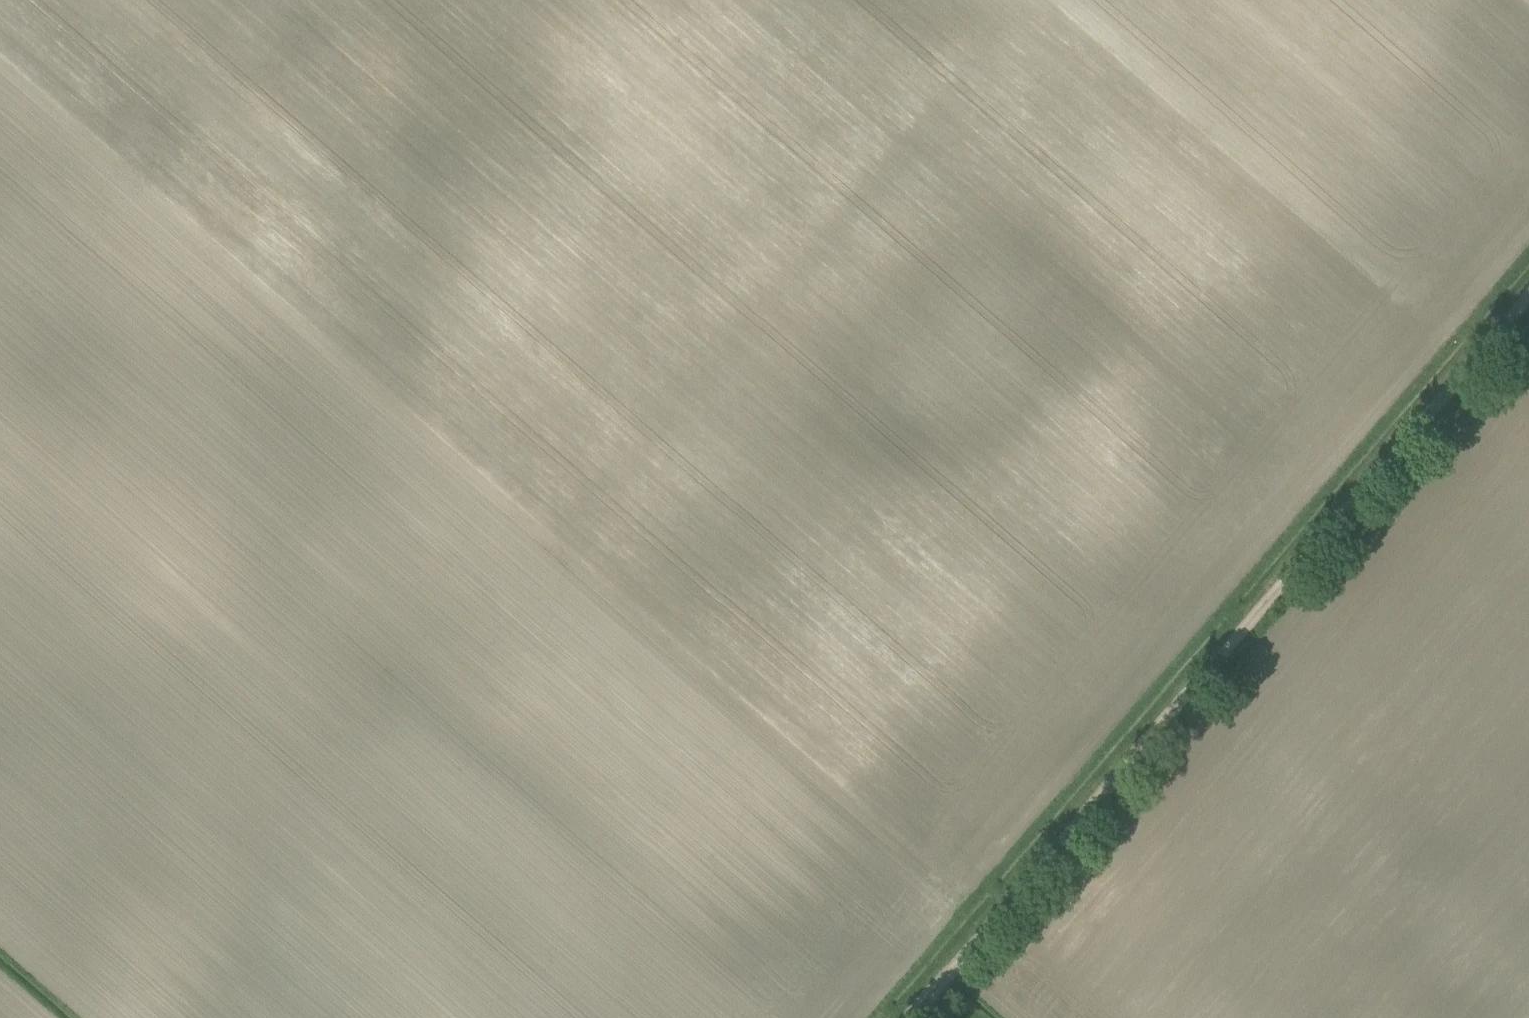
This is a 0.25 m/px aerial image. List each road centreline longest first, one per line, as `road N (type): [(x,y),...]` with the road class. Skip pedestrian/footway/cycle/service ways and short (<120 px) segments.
road 1 (track): [(1528,298),(909,1017)]

